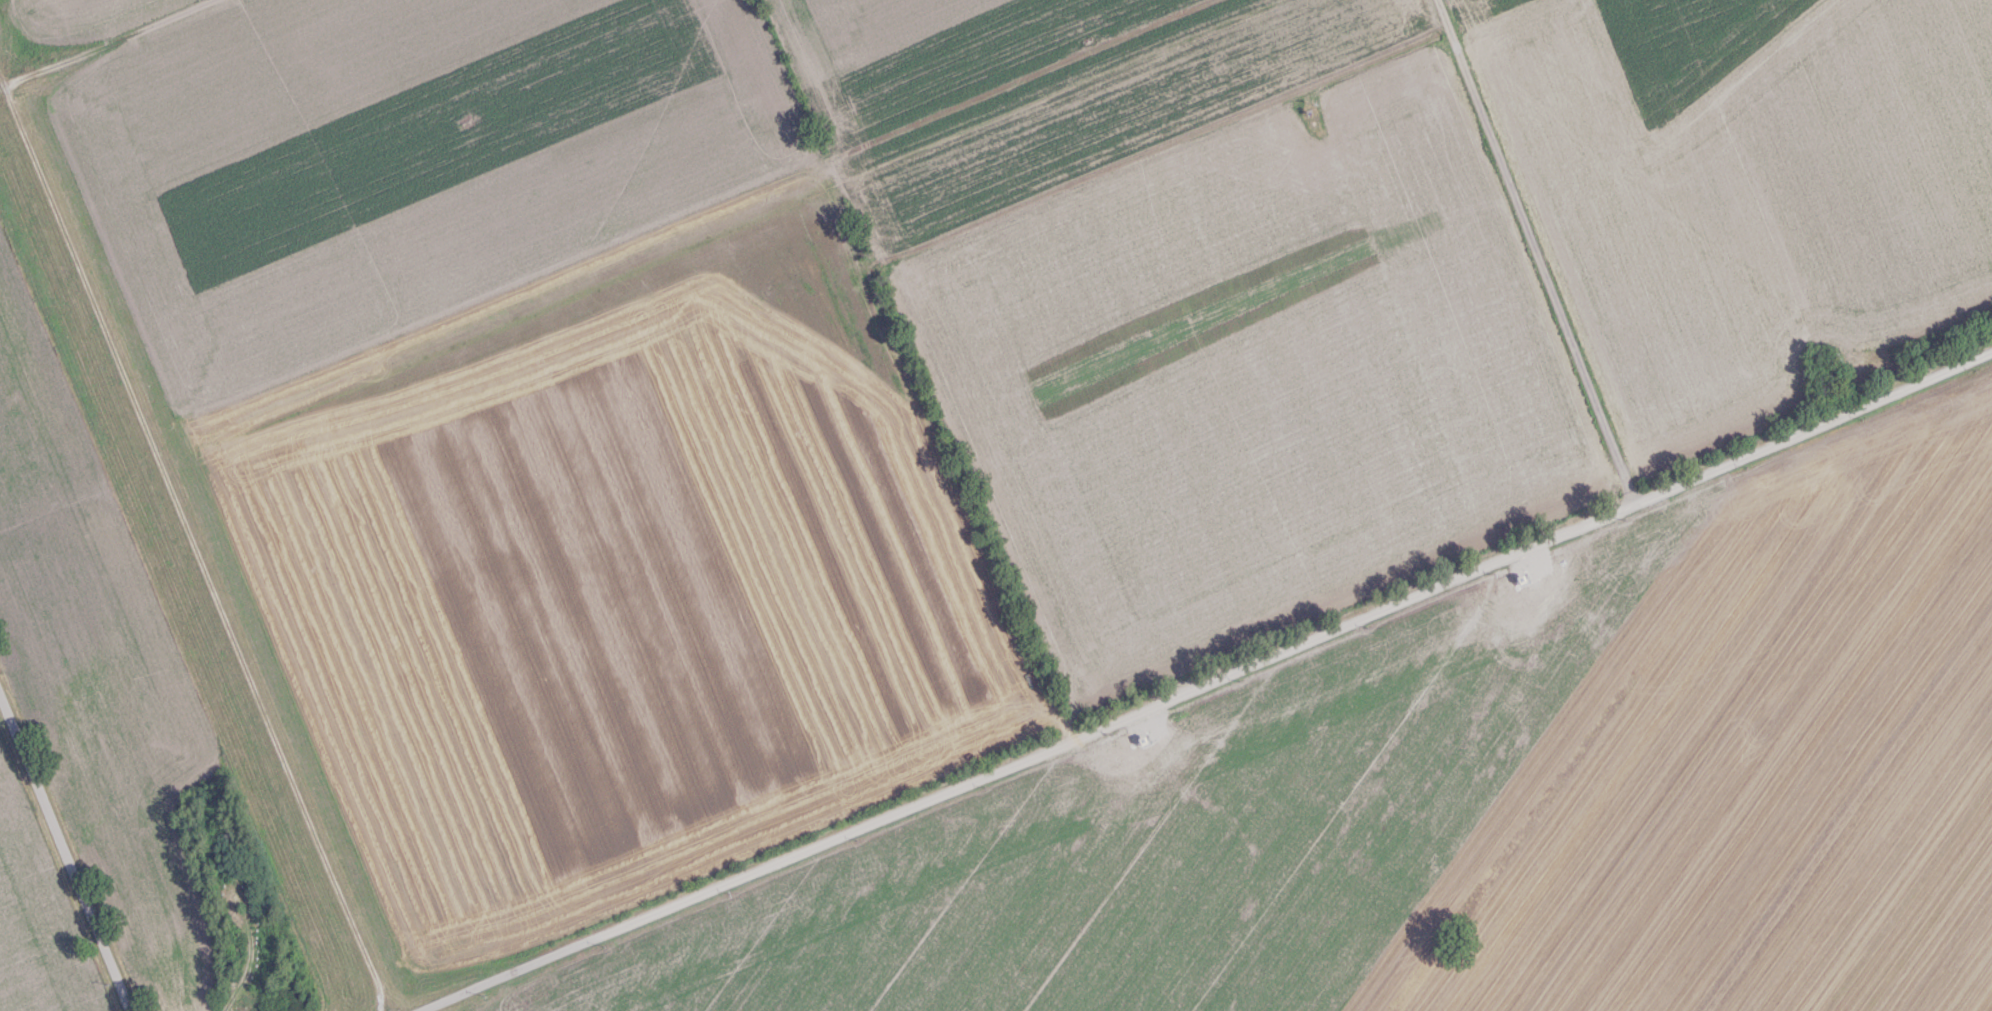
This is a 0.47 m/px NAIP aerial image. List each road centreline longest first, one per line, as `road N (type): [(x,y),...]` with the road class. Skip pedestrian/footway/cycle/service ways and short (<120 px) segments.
road 1 (residential): [(416,1010),(1991,351)]
road 2 (residential): [(72,860),(0,683)]
road 3 (residential): [(72,860),(133,1010)]

